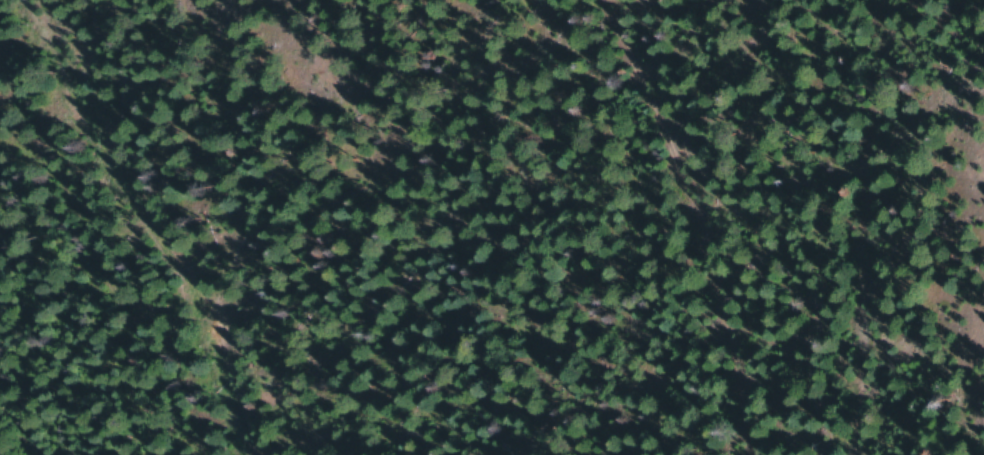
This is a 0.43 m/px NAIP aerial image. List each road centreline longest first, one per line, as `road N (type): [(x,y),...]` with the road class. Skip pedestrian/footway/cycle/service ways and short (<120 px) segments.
road 1 (track): [(649,454),(640,418),(581,340),(474,0)]
road 2 (track): [(767,454),(760,418),(848,0)]
road 3 (track): [(196,454),(188,424),(0,116)]

